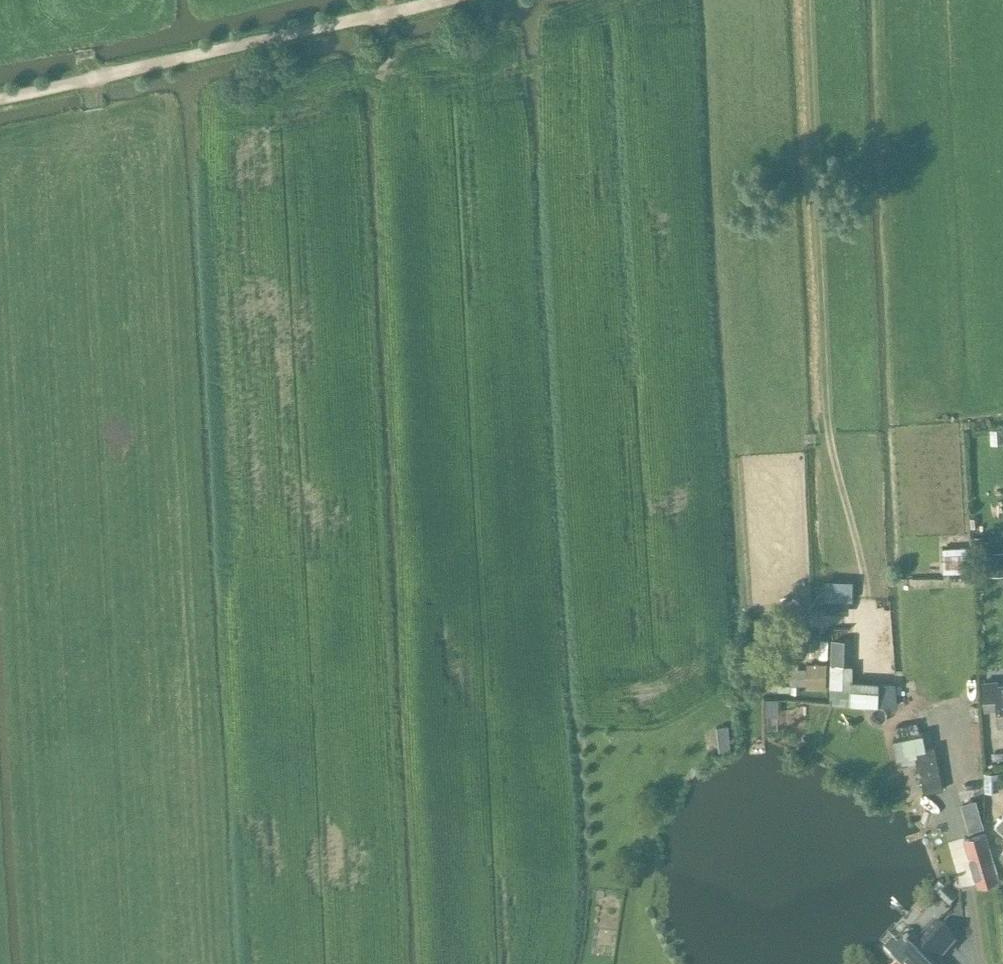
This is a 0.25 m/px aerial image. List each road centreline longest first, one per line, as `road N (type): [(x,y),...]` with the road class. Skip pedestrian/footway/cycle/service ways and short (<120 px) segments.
road 1 (track): [(0,102),(443,0)]

